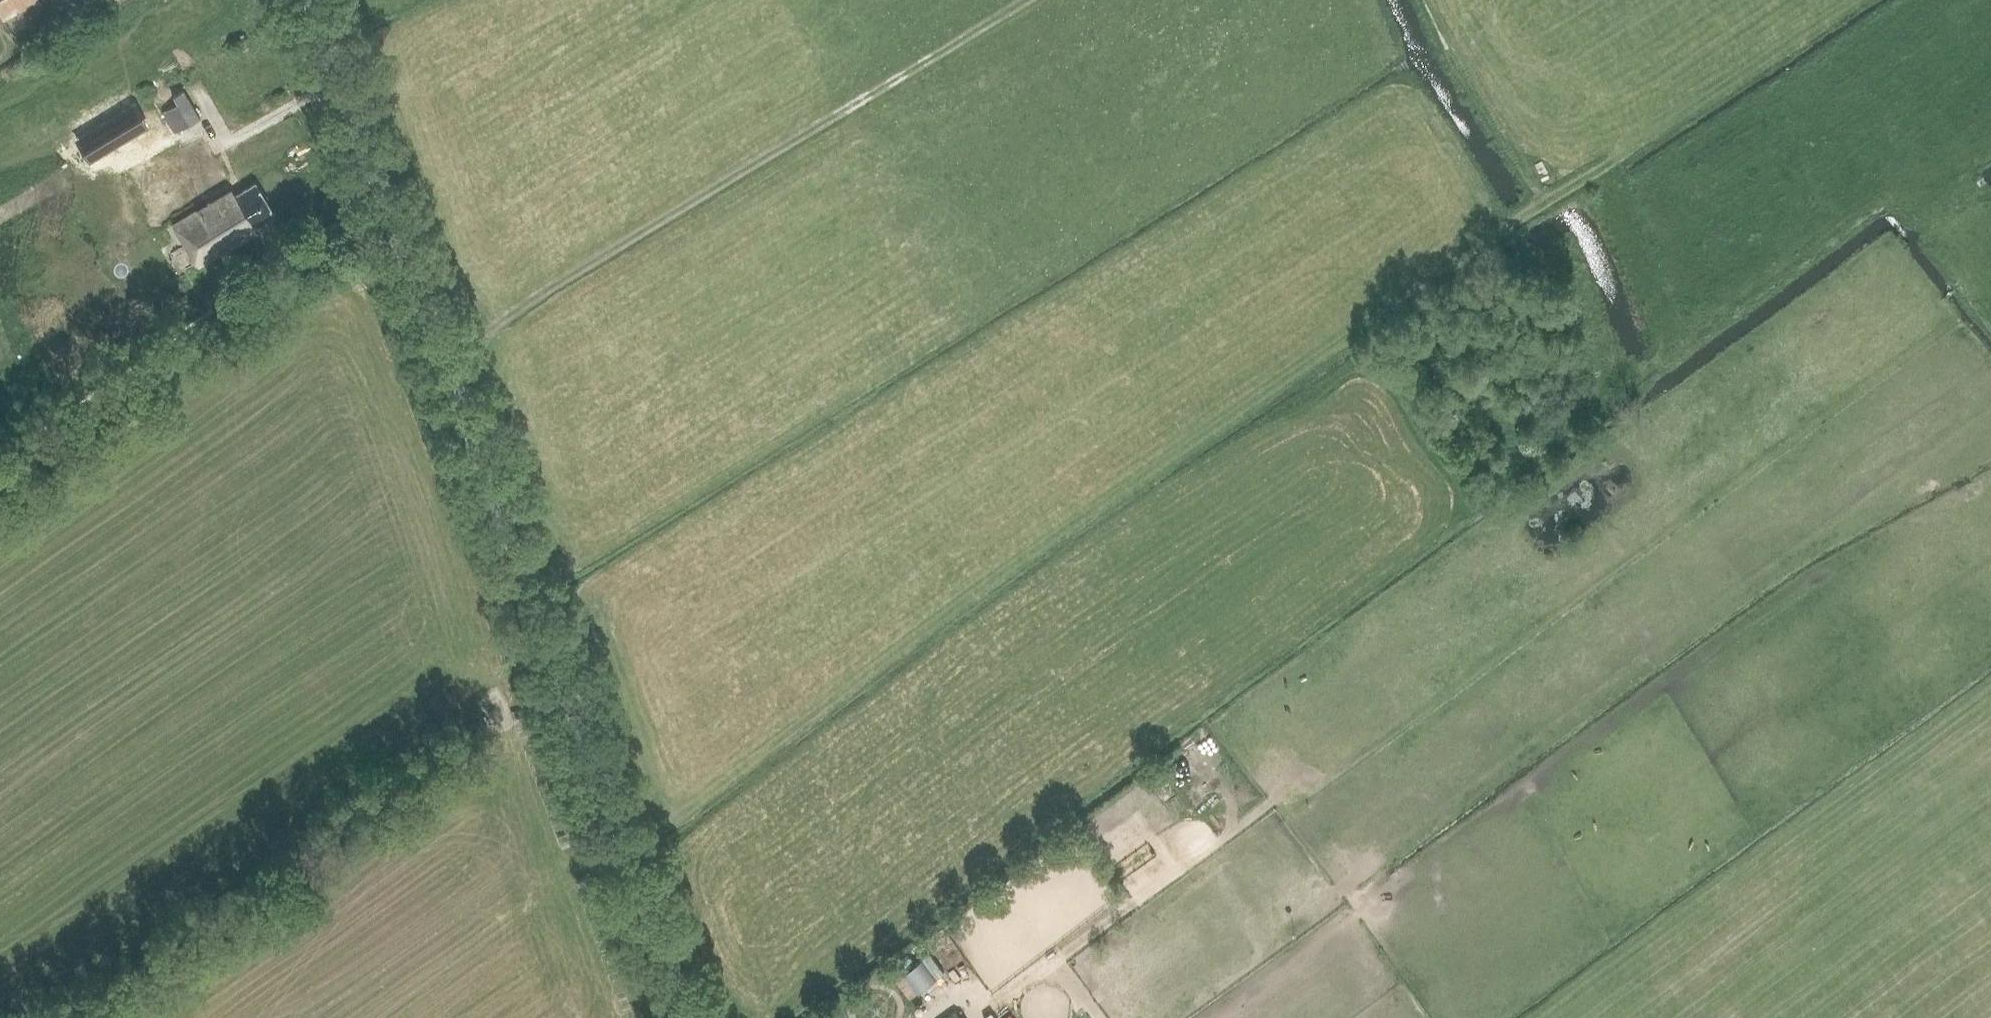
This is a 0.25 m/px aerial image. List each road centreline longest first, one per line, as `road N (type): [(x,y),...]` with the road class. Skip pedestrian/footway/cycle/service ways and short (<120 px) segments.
road 1 (tertiary): [(695,1017),(313,0)]
road 2 (track): [(0,477),(389,208)]

